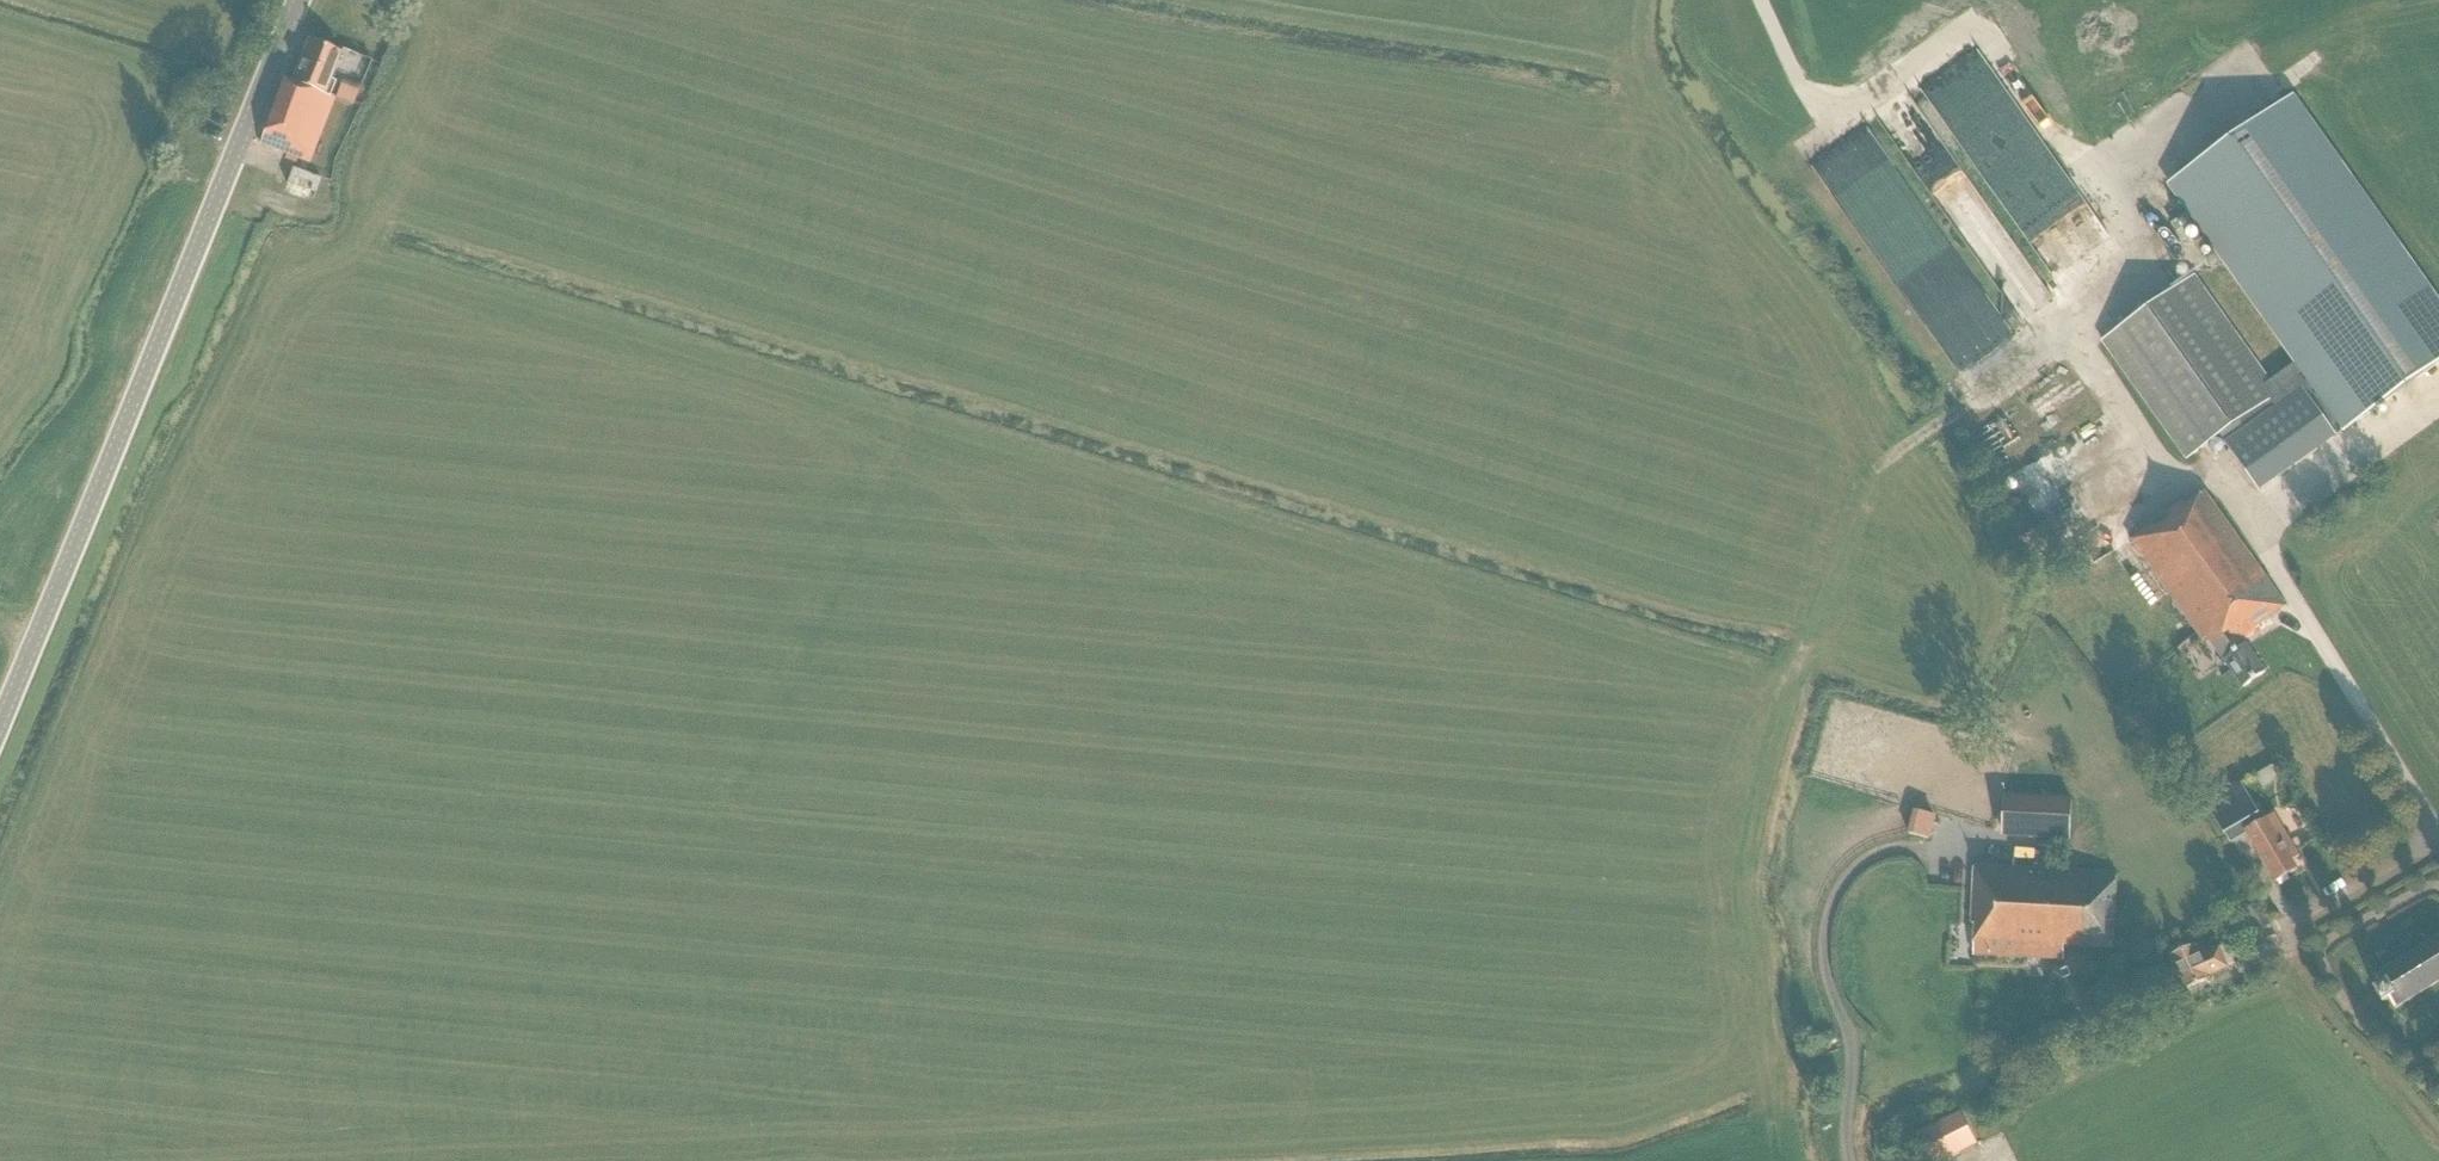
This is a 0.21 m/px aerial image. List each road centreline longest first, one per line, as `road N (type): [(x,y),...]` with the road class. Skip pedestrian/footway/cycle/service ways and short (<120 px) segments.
road 1 (tertiary): [(0,723),(300,0)]
road 2 (residential): [(2305,912),(2438,834)]

